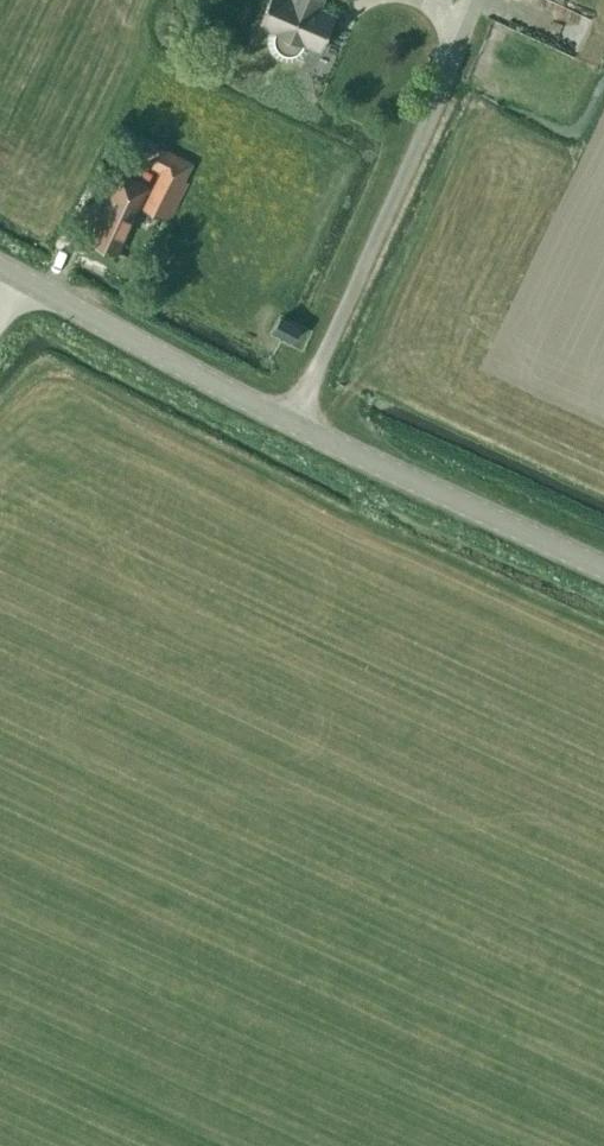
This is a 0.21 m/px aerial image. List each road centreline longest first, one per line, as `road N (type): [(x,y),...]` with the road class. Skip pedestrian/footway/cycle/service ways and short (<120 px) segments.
road 1 (tertiary): [(603,570),(291,423),(23,283)]

